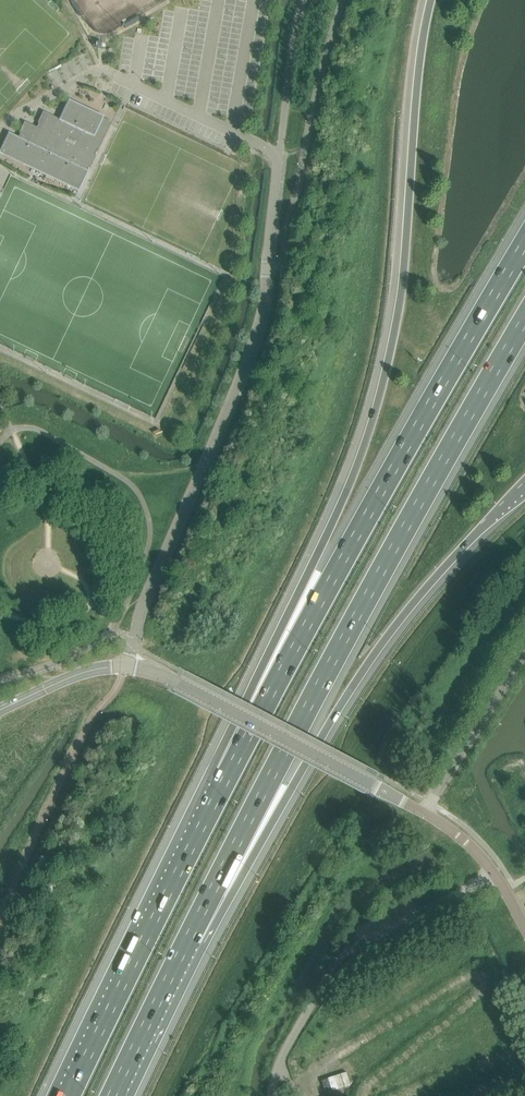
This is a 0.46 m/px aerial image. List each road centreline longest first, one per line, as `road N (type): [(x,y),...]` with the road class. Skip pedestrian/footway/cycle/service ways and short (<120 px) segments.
road 1 (motorway): [(432,0),(392,359),(368,447),(224,782)]
road 2 (motorway): [(189,937),(524,320)]
road 3 (motorway): [(524,244),(390,469),(224,782)]
road 4 (motorway): [(189,937),(370,661),(524,488)]
road 5 (unclassified): [(128,667),(145,606),(259,340),(282,158)]
road 6 (motorway): [(224,782),(72,1095)]
road 7 (unclassified): [(428,814),(152,668),(128,667)]
road 8 (unclassified): [(272,1095),(300,1024),(357,948),(496,873)]
road 9 (unclassified): [(428,814),(524,649)]
road 10 (motorway): [(112,1095),(189,937)]
road 11 (unclassified): [(0,710),(76,676),(128,667)]

